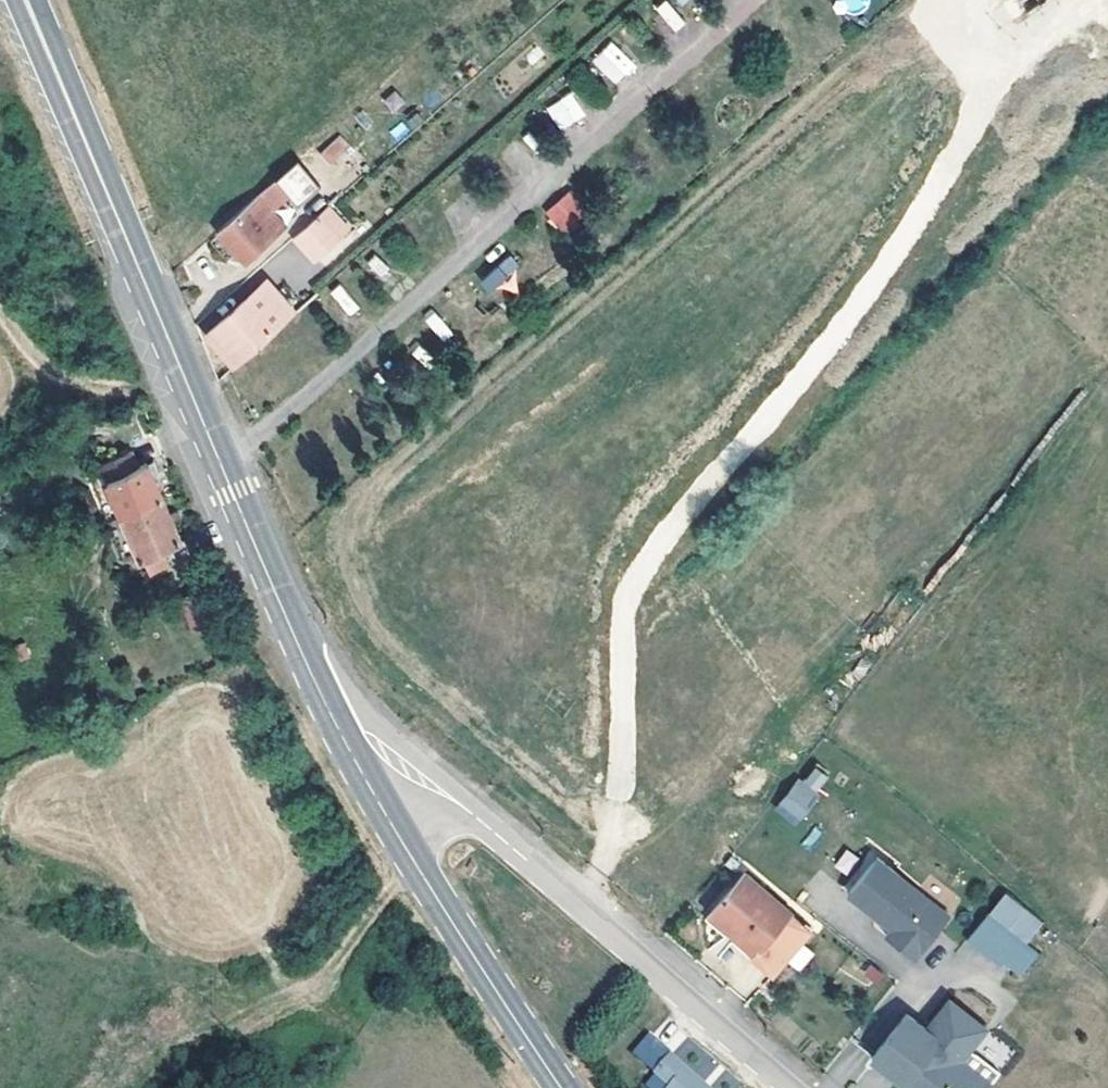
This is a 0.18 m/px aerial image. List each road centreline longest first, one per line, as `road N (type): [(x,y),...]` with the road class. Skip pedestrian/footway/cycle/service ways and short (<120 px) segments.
road 1 (secondary): [(345,741),(25,0)]
road 2 (residential): [(345,741),(363,732),(377,740),(789,1087)]
road 3 (secondary): [(562,1087),(345,741)]
road 4 (track): [(223,1023),(318,982),(395,885),(420,870)]

